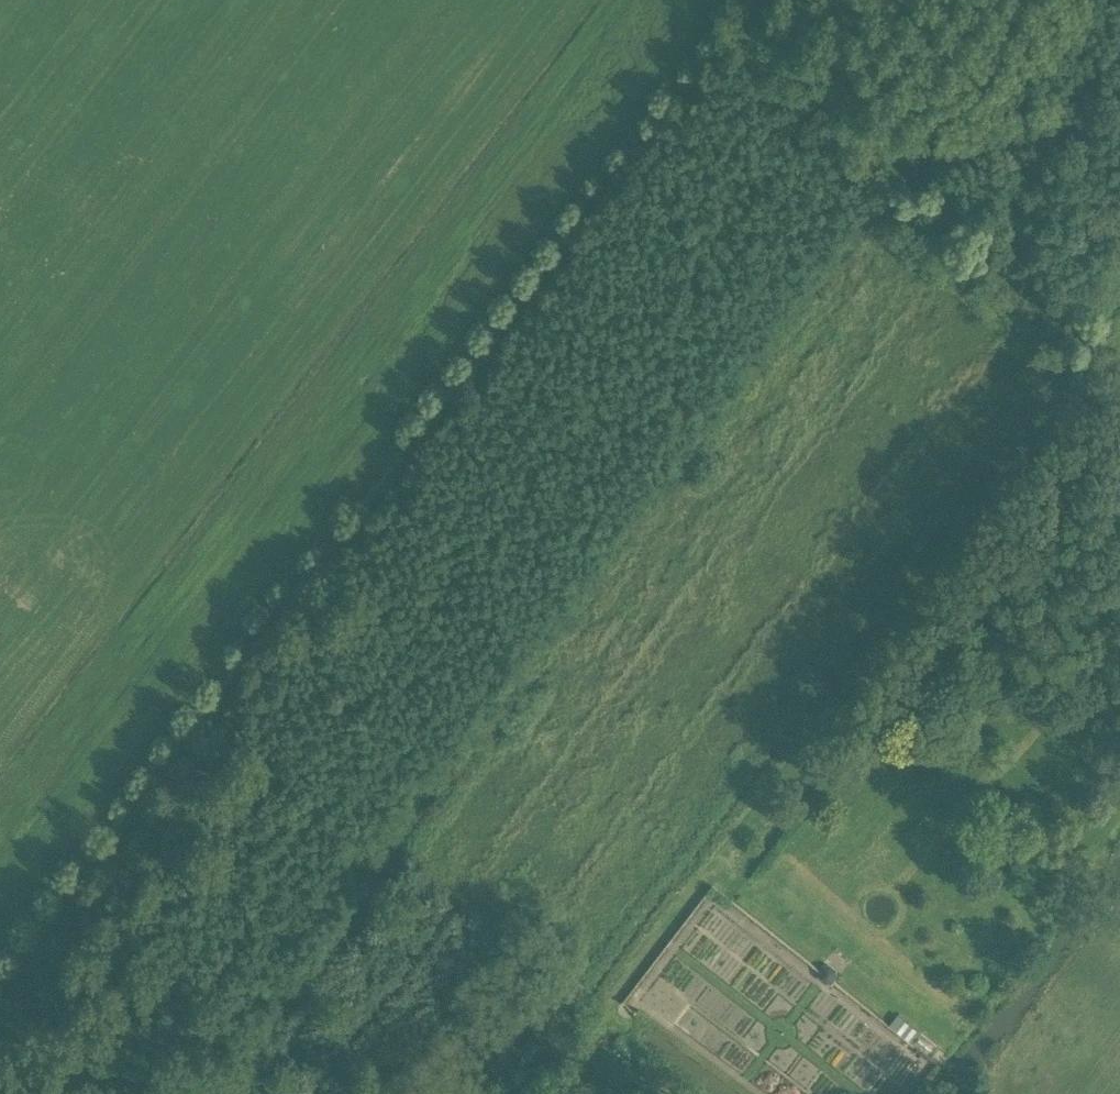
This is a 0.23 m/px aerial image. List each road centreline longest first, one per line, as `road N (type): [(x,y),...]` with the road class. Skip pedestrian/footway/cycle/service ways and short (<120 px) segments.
road 1 (track): [(592,1093),(592,1049),(606,1002),(1079,388),(893,219),(883,197),(897,154),(748,26)]
road 2 (track): [(0,1001),(768,0)]

